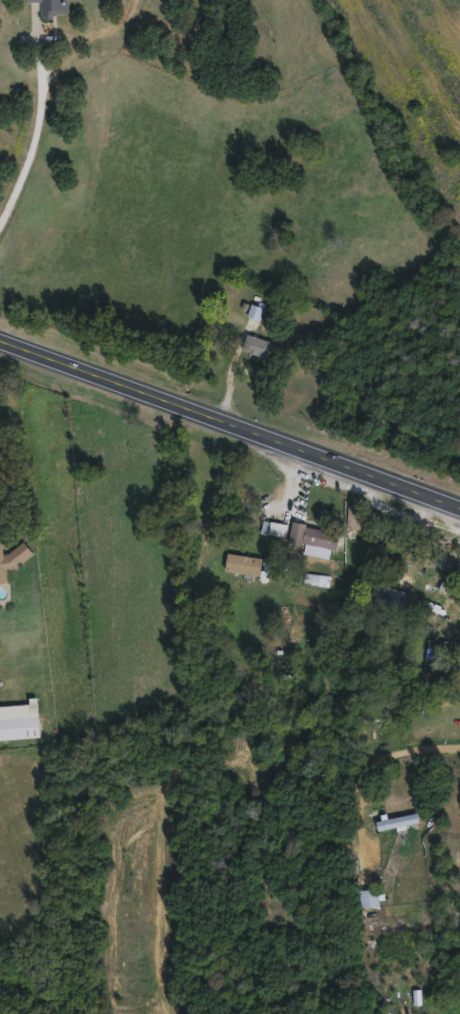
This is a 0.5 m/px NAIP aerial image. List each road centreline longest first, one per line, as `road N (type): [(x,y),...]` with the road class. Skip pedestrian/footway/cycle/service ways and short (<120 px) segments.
road 1 (secondary): [(0,340),(459,506)]

